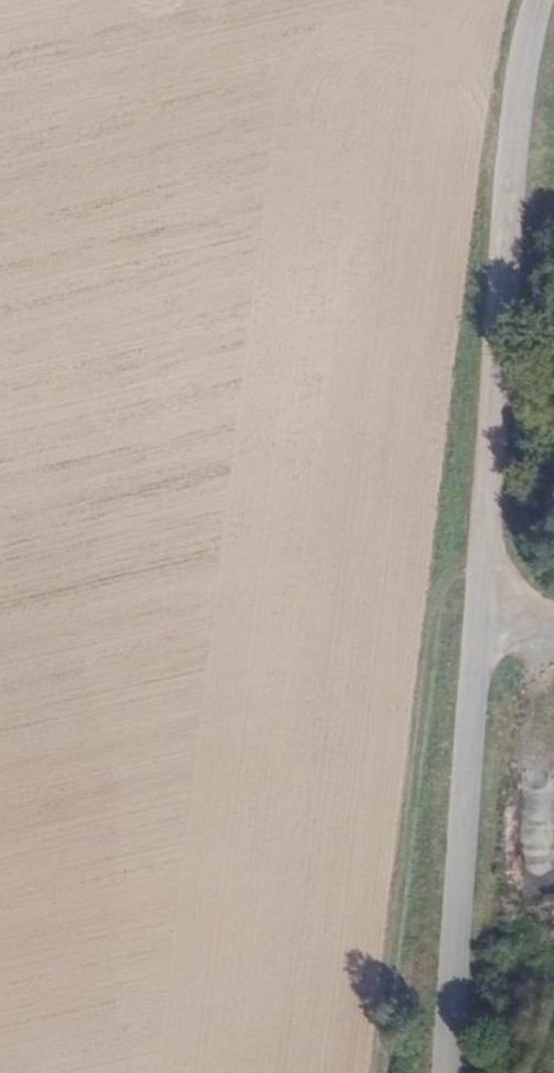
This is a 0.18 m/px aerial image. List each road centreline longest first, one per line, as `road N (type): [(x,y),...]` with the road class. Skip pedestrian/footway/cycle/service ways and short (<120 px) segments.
road 1 (tertiary): [(544,0),(525,75),(443,1072)]
road 2 (track): [(376,1072),(476,123),(525,75)]

